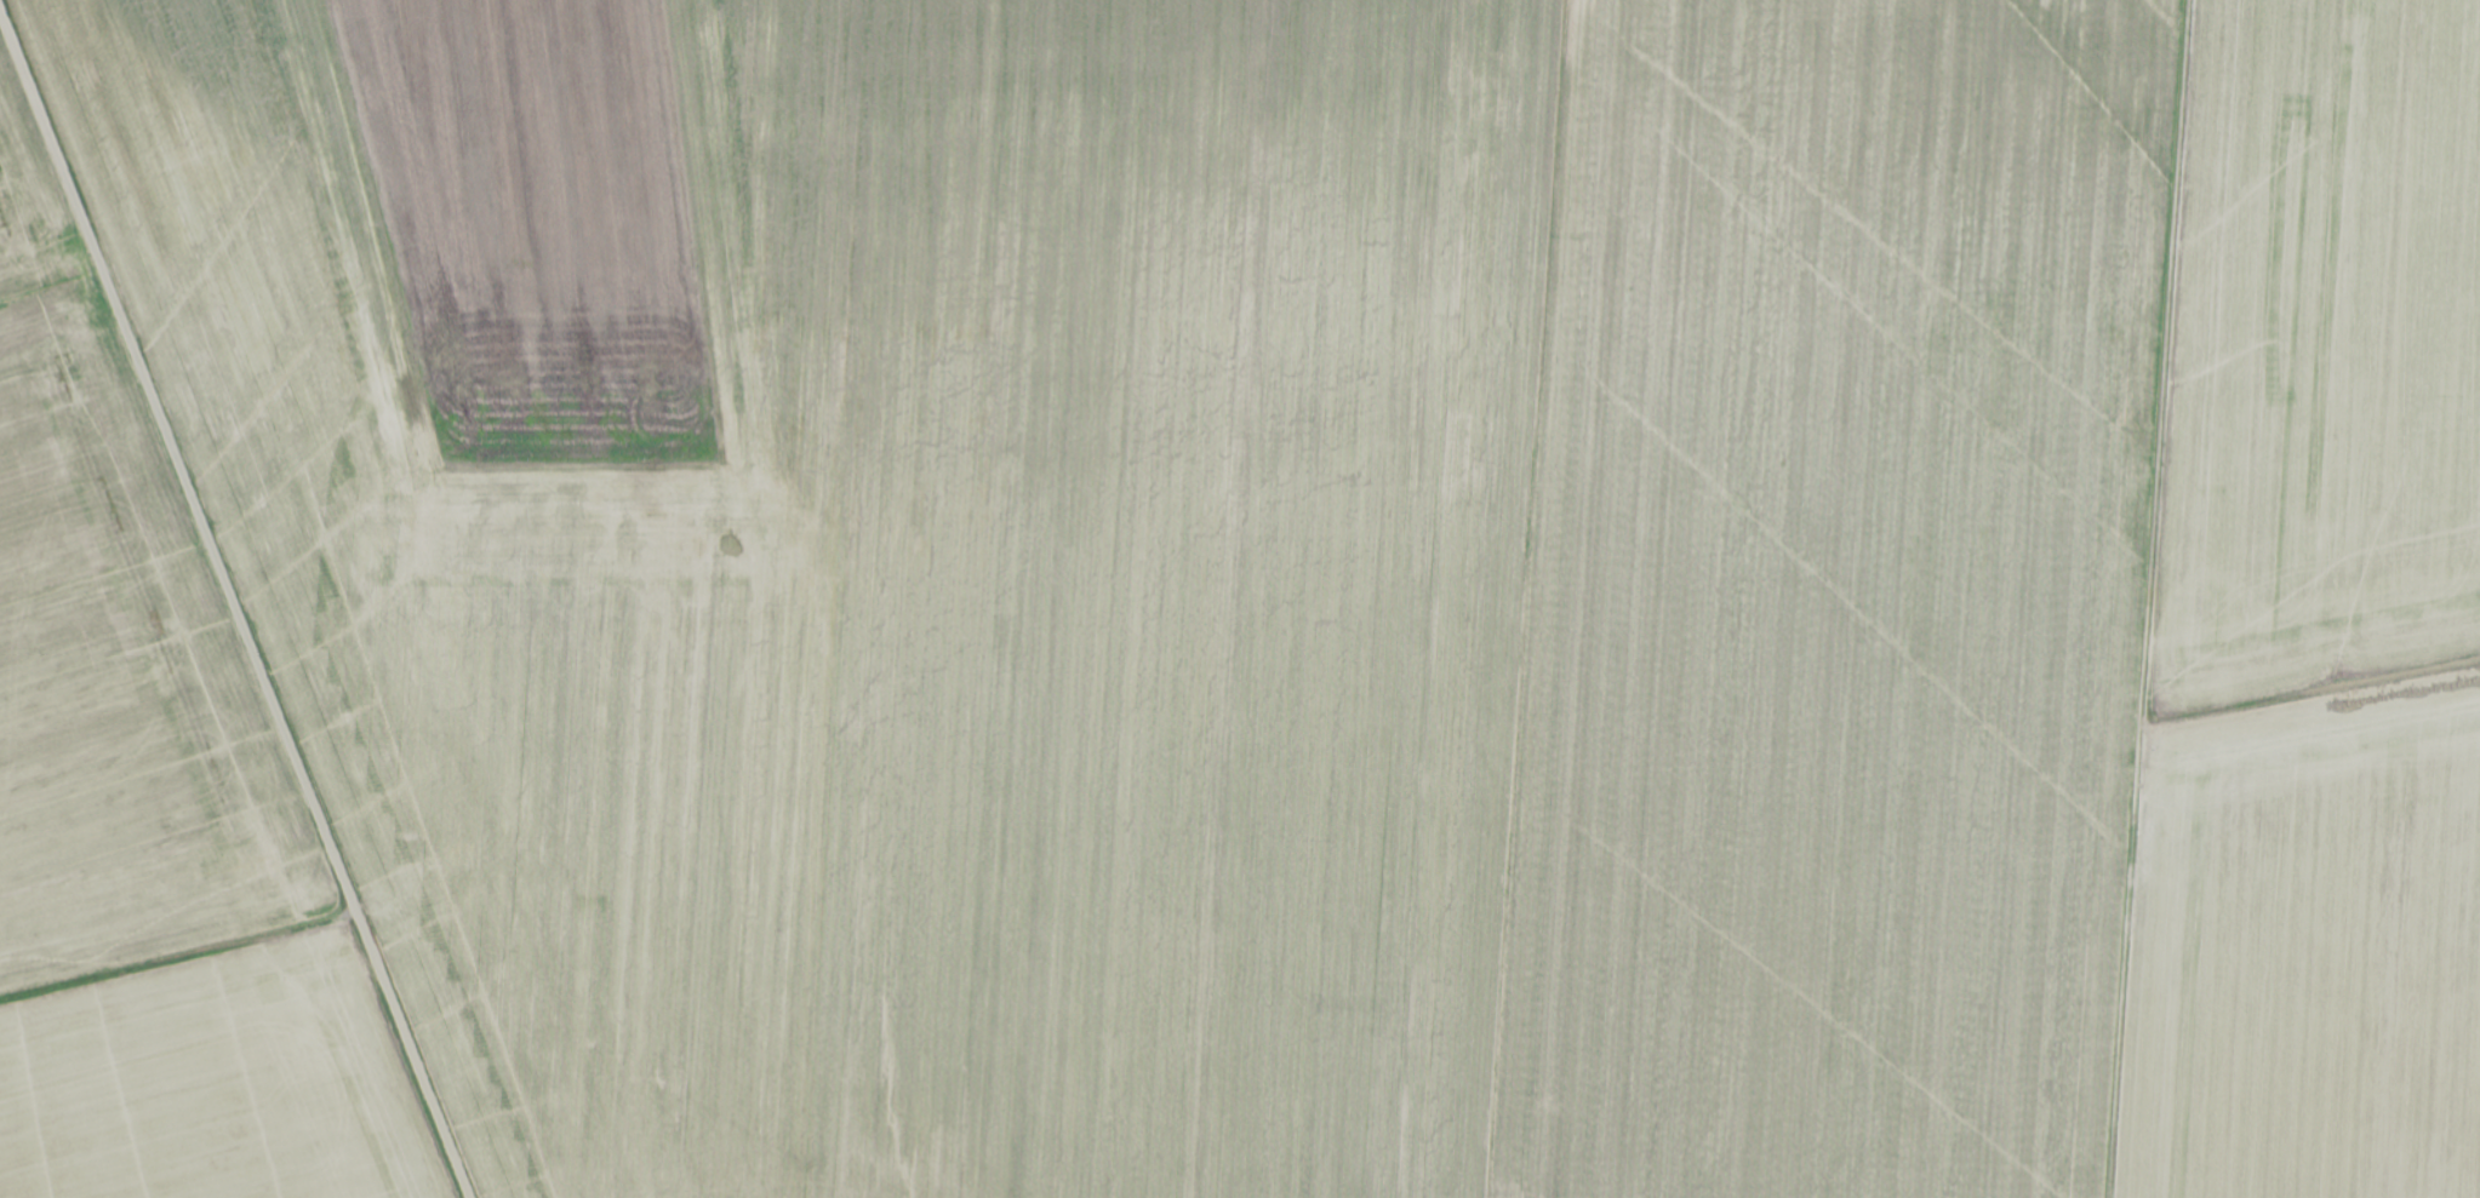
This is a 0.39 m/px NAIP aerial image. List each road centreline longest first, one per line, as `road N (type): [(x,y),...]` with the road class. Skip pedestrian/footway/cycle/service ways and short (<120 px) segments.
road 1 (residential): [(476,1197),(2,0)]

